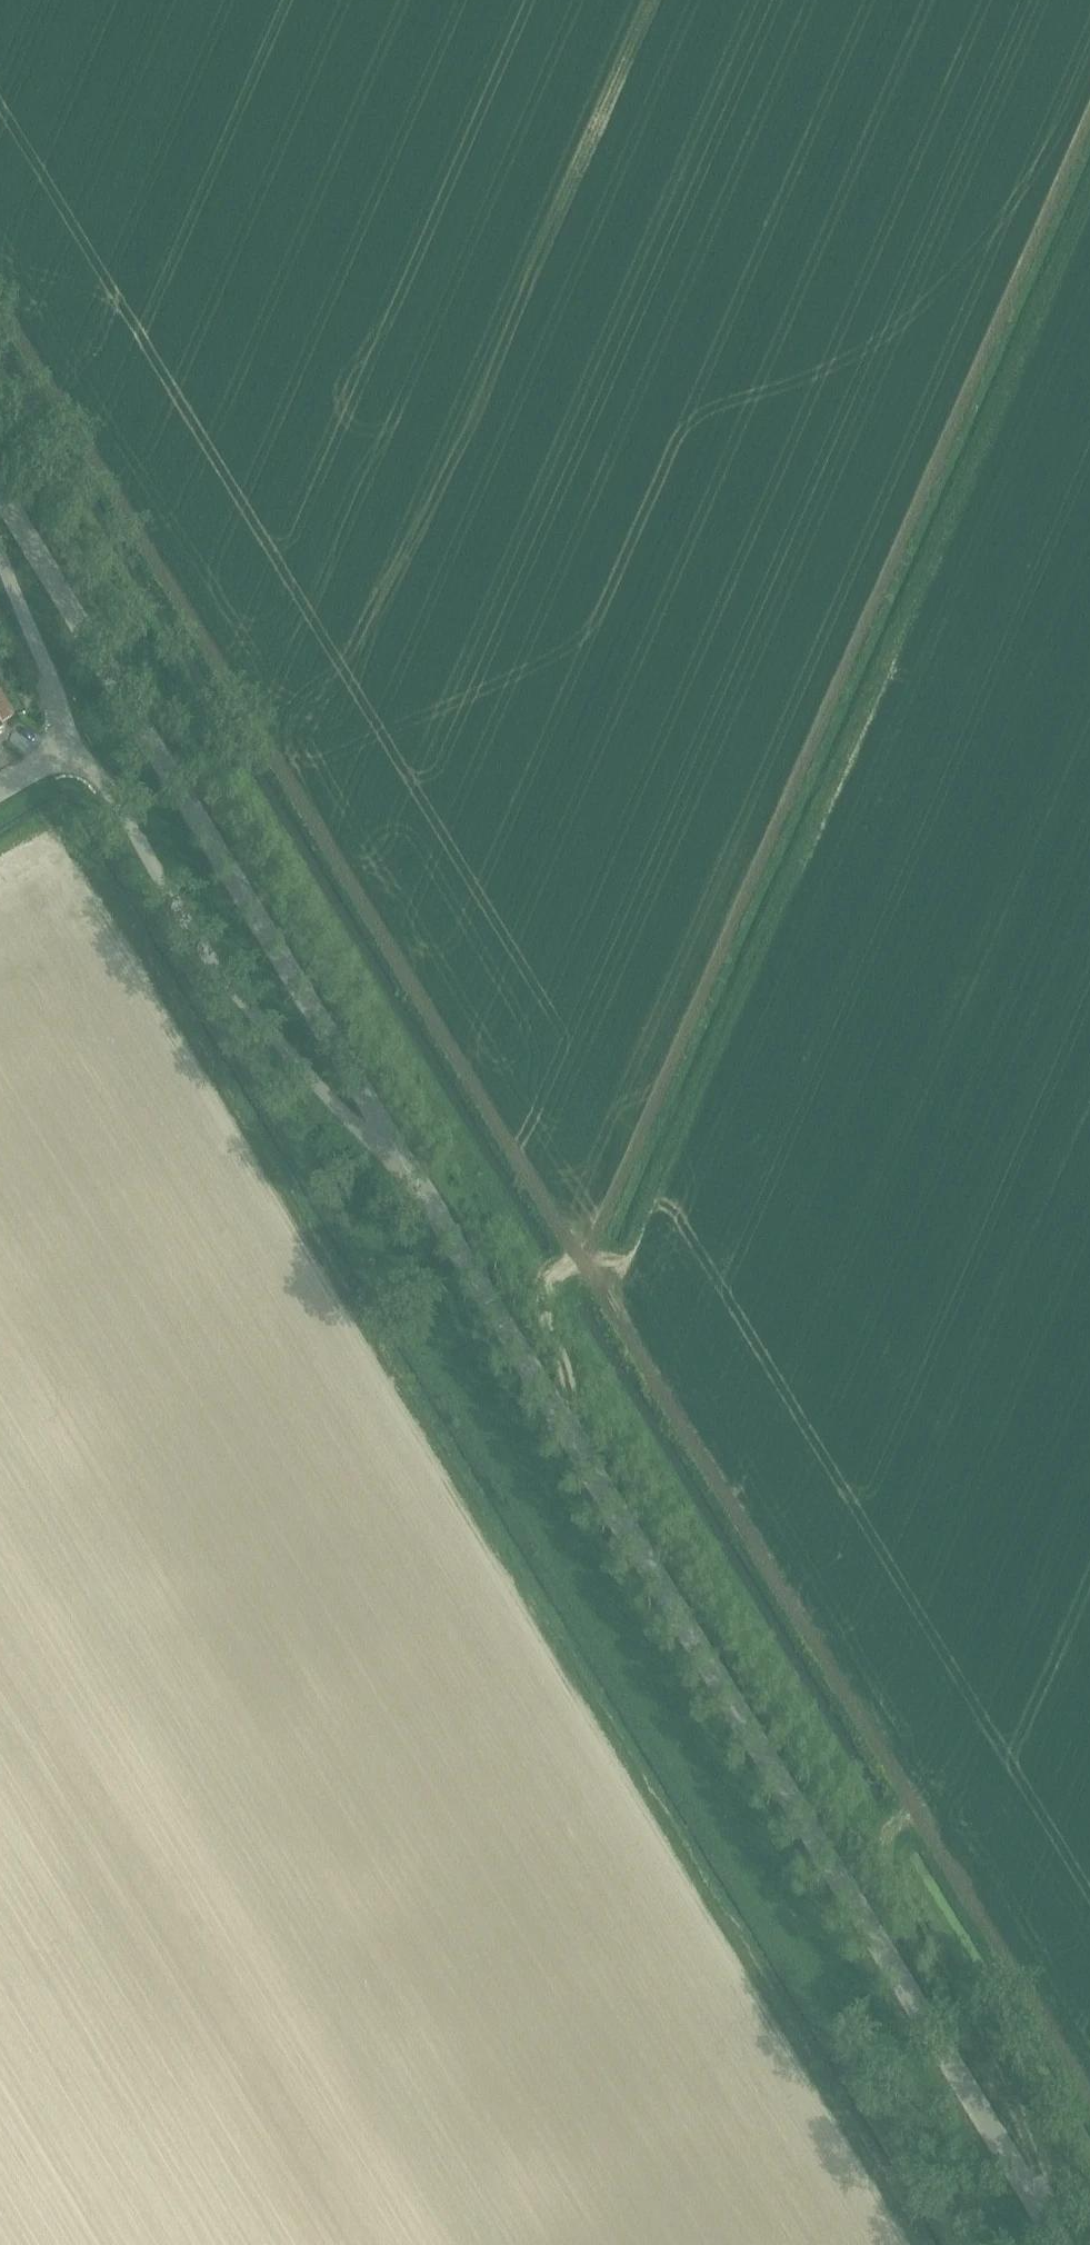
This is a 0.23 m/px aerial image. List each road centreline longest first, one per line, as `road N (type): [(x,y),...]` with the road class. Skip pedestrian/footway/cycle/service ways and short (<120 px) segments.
road 1 (unclassified): [(1059,2244),(398,1153)]
road 2 (unclassified): [(398,1153),(0,492)]
road 3 (unclassified): [(398,1153),(362,1133),(221,974),(109,788),(72,745)]
road 4 (unclassified): [(72,745),(0,556)]

